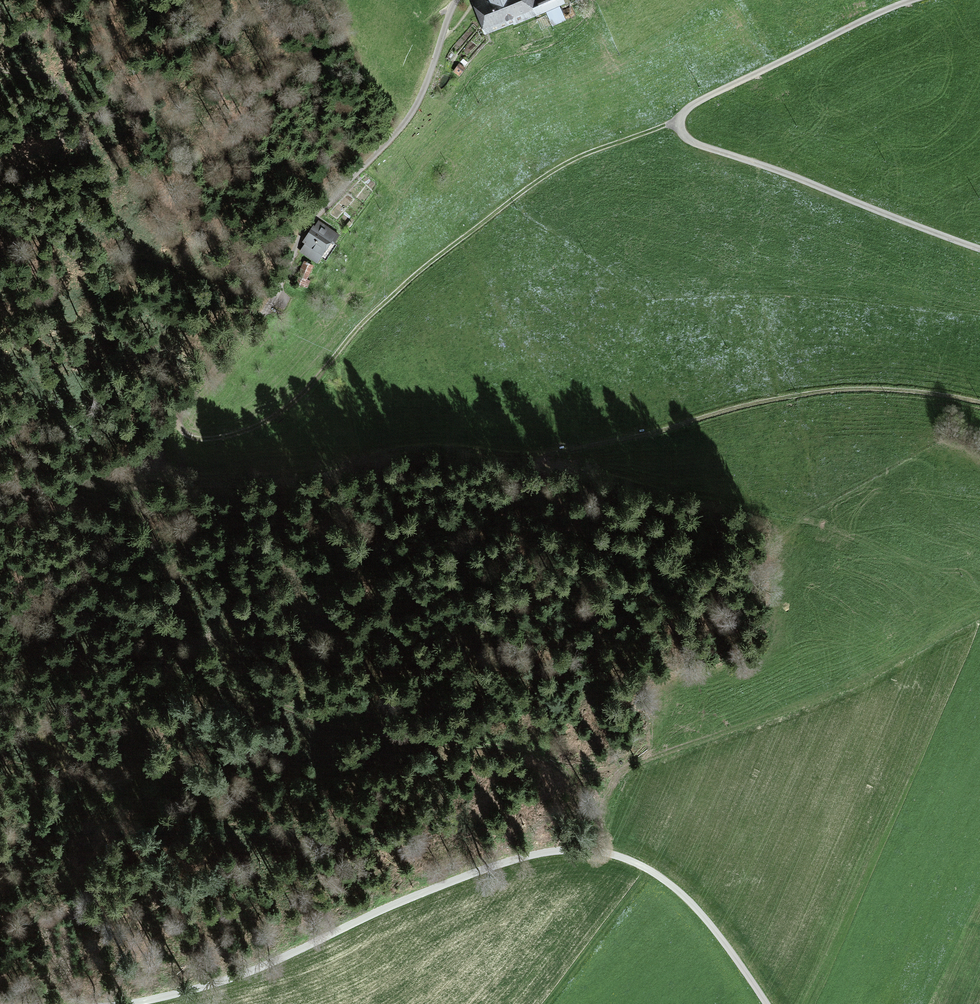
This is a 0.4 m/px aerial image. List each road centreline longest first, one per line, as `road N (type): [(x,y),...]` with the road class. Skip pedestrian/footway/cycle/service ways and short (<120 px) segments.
road 1 (track): [(176,417),(167,424),(174,473),(183,481),(233,484),(424,452),(518,463),(801,392),(893,390),(979,402)]
road 2 (track): [(684,119),(547,175),(380,306),(267,420),(225,437),(185,436),(181,406),(280,285)]
road 3 (unclassified): [(128,1003),(239,975),(479,871),(572,850),(627,860),(678,891),(767,1003)]
road 4 (track): [(0,743),(82,710),(231,691),(344,730),(551,760),(585,802),(606,853)]
road 5 (track): [(0,645),(56,607),(104,560),(137,508),(138,469)]
road 6 (track): [(0,452),(118,475),(146,462),(166,430)]

